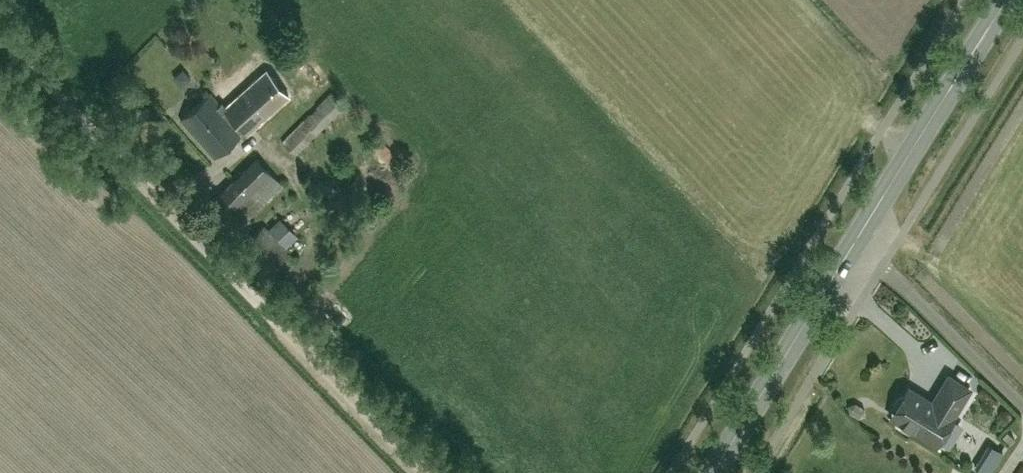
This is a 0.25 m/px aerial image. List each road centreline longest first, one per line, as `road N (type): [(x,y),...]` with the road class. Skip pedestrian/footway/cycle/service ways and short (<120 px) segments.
road 1 (track): [(426,472),(162,200)]
road 2 (secondary): [(714,472),(859,233)]
road 3 (secondary): [(859,233),(1010,0)]
road 4 (unclassified): [(162,200),(0,27)]
road 5 (unclassified): [(1022,405),(859,233)]

